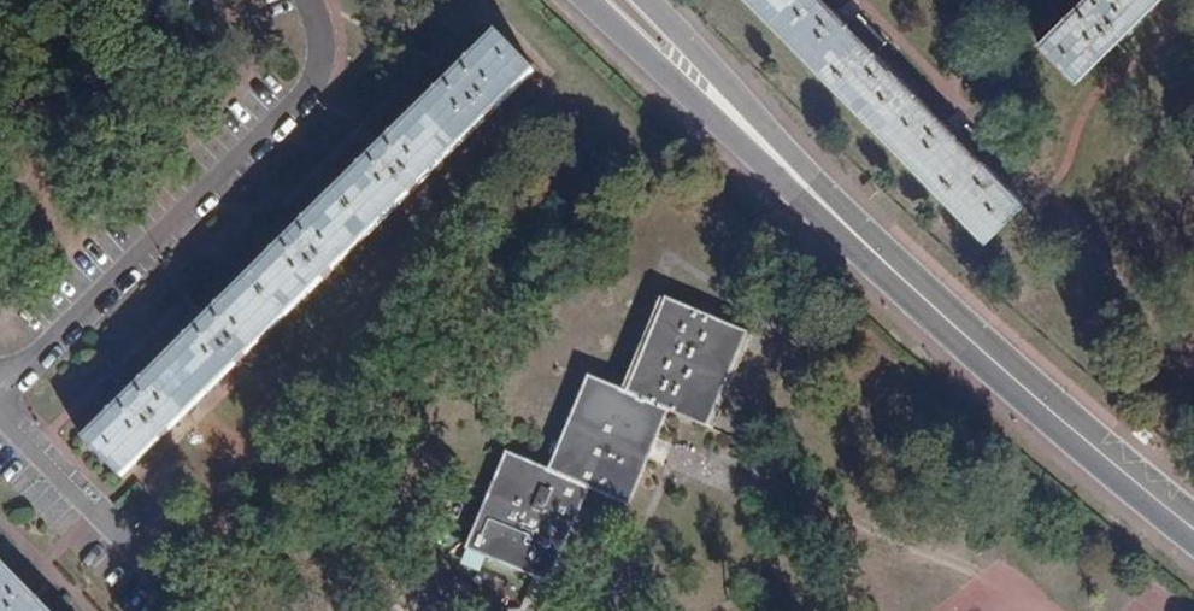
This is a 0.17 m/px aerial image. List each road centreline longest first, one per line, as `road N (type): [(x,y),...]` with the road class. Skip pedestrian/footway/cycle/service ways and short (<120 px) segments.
road 1 (residential): [(0,384),(306,87),(325,44),(305,0)]
road 2 (secondary): [(1193,528),(859,237)]
road 3 (secondary): [(590,0),(859,237)]
road 4 (secondary): [(859,237),(644,0)]
road 5 (residential): [(0,405),(197,610)]

